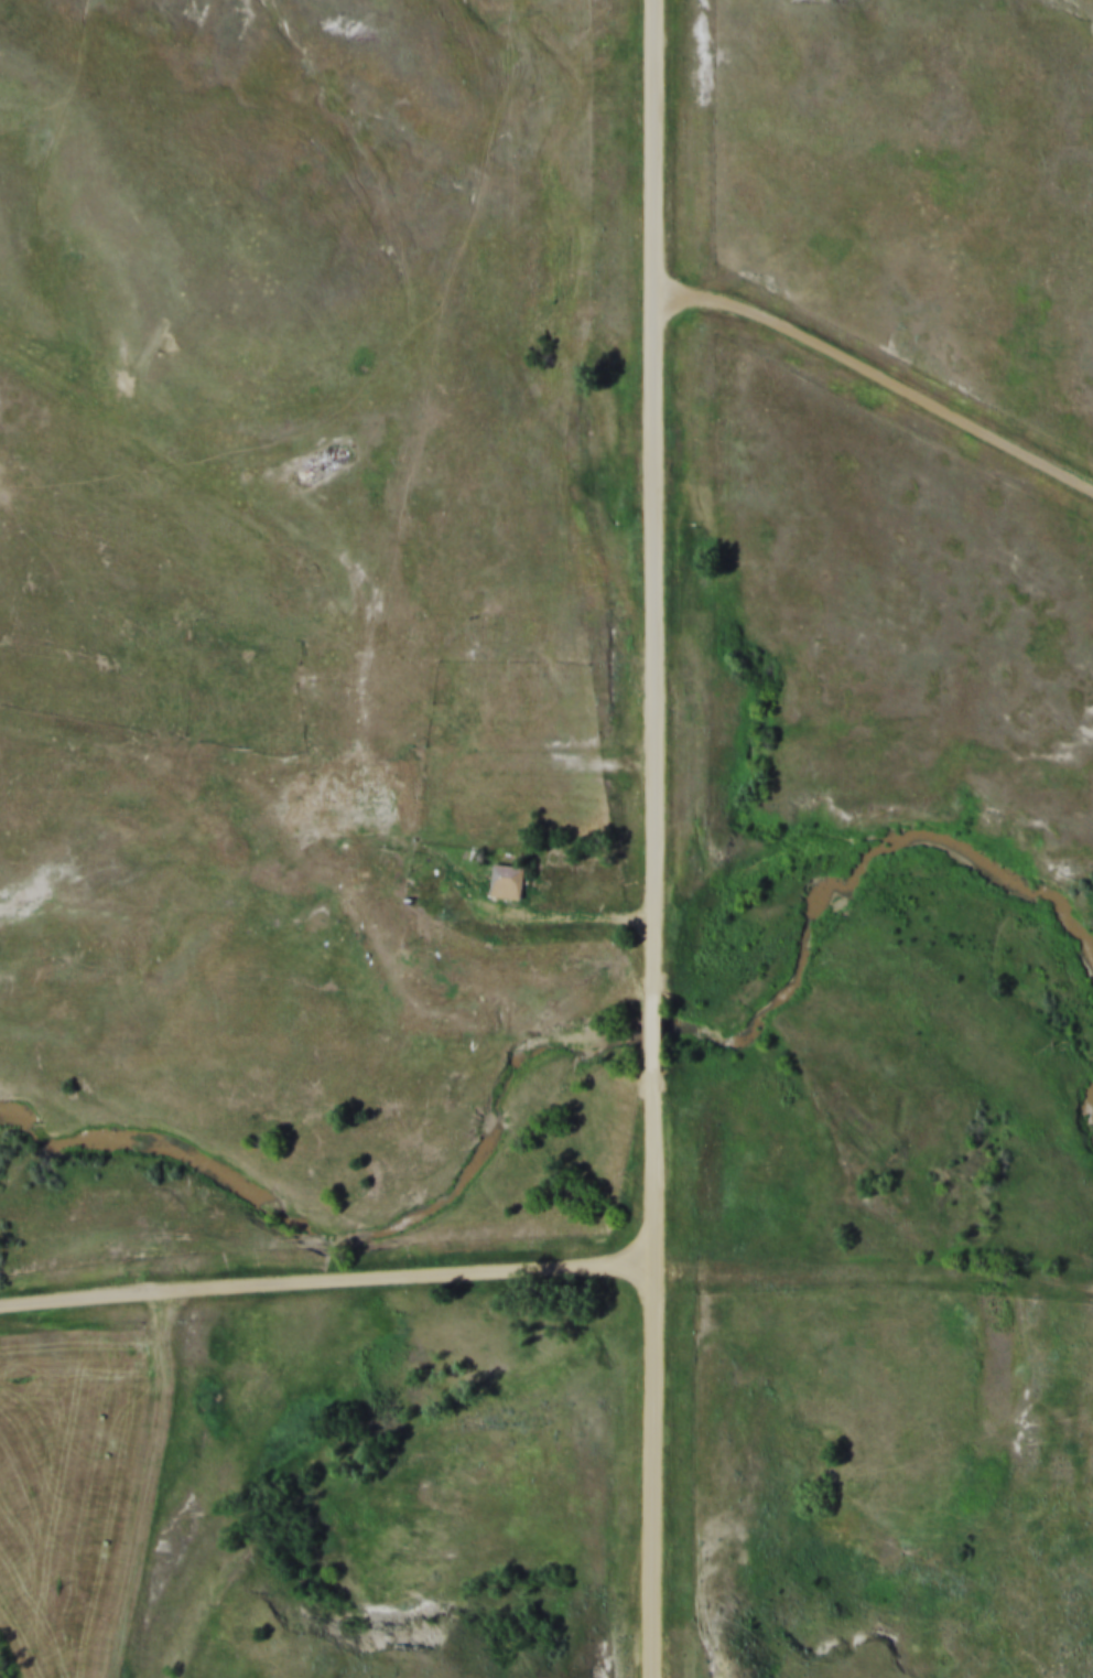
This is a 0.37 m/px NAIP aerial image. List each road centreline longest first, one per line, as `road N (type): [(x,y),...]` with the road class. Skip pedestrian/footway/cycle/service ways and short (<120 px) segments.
road 1 (tertiary): [(661,994),(659,0)]
road 2 (residential): [(663,1260),(0,1298)]
road 3 (tertiary): [(663,1260),(665,1677)]
road 4 (track): [(466,754),(660,765)]
road 5 (tertiary): [(663,1260),(662,1076)]

